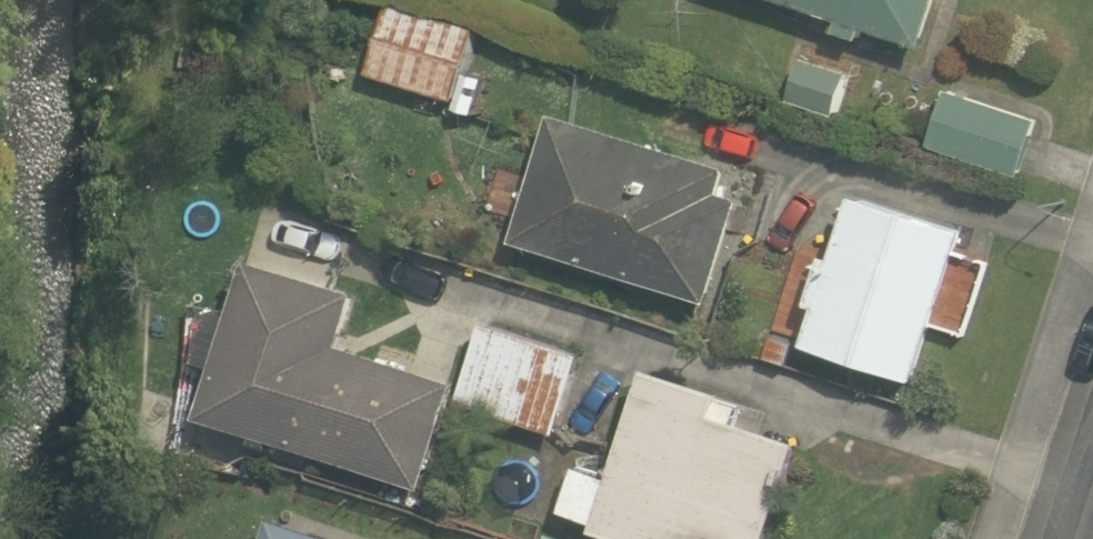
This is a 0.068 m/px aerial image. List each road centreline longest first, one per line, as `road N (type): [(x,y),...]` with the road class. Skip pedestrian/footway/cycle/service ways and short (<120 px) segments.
road 1 (residential): [(1092,408),(1050,538)]

